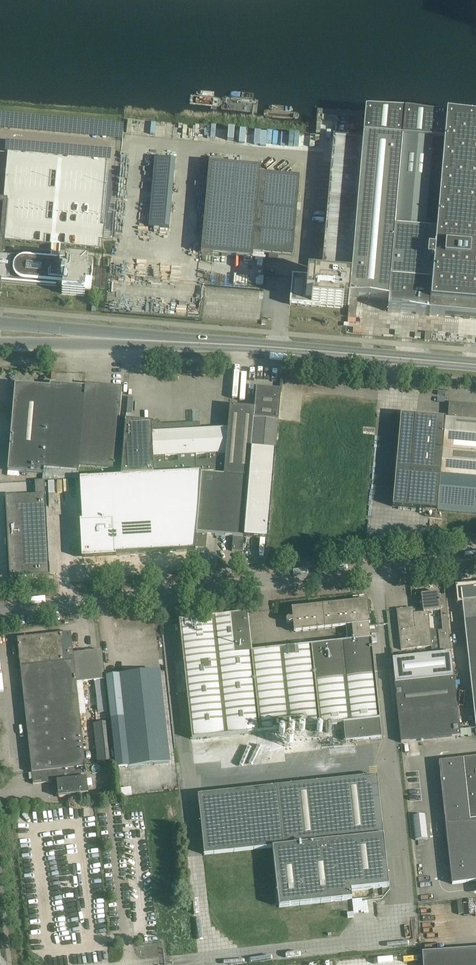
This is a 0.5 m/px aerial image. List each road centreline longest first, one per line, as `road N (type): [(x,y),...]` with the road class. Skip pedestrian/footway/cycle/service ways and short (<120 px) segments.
road 1 (unclassified): [(0,610),(475,558)]
road 2 (tertiary): [(113,339),(475,365)]

